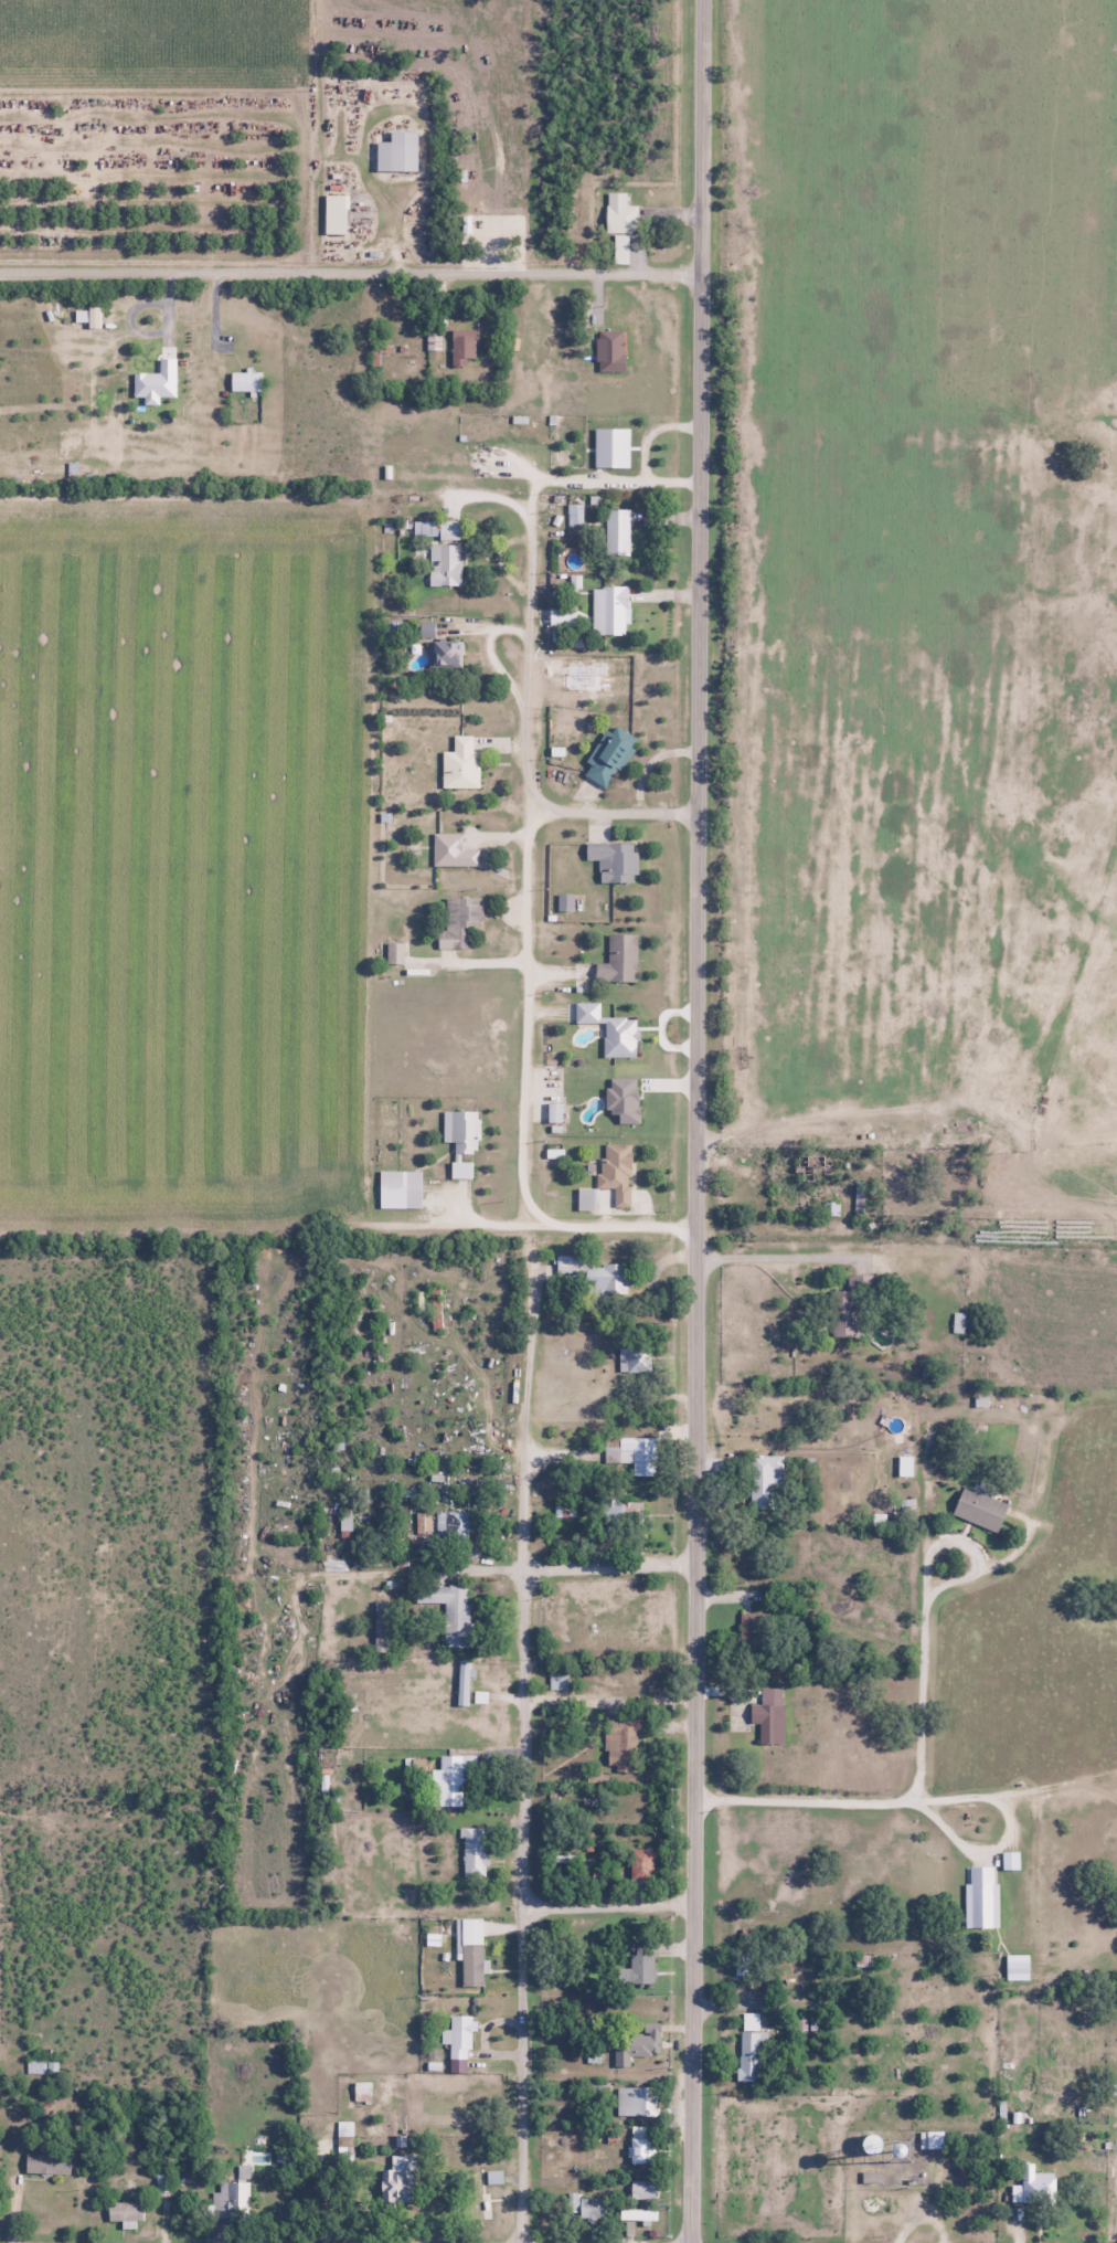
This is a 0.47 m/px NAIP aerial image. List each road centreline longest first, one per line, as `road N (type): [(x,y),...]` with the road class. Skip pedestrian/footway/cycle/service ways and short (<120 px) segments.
road 1 (secondary): [(691,2242),(706,0)]
road 2 (residential): [(525,2242),(524,1526),(539,1265)]
road 3 (residential): [(704,278),(0,273)]
road 4 (residential): [(701,815),(573,813),(539,793),(529,761),(535,549),(523,511)]
road 5 (residential): [(696,1565),(526,1573)]
road 6 (residential): [(694,1905),(526,1906)]

